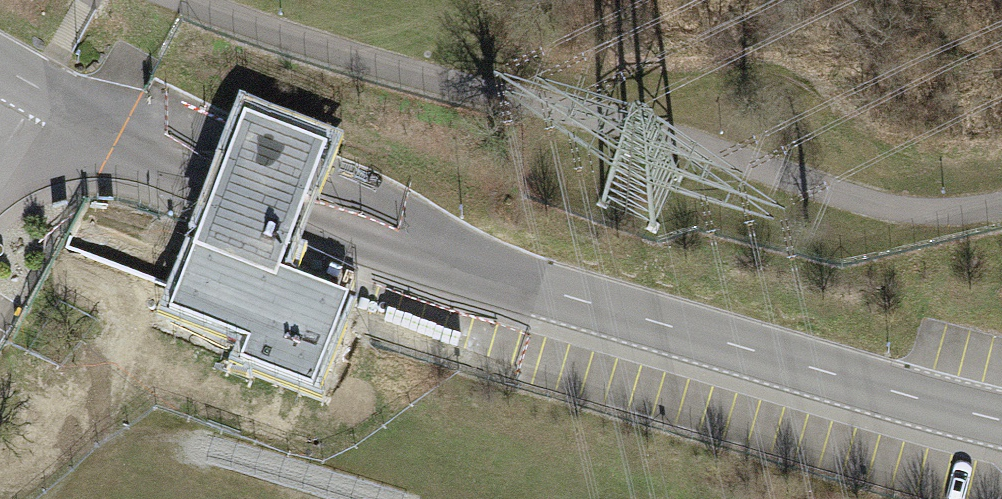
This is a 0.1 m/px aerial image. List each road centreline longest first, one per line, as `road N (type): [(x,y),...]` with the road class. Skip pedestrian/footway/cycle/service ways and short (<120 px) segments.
road 1 (unclassified): [(0,66),(158,143),(451,257),(1001,420)]
road 2 (track): [(1001,205),(916,209),(876,203),(686,140),(366,59),(184,0)]

